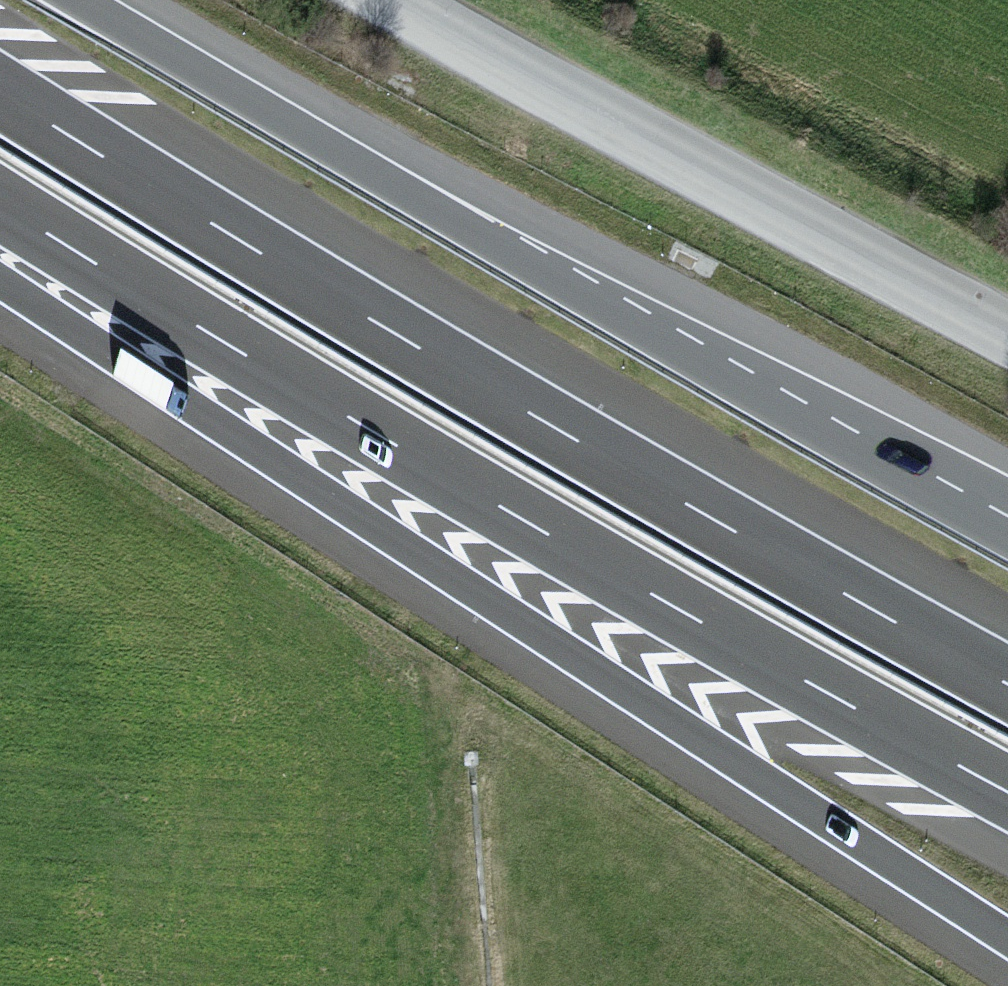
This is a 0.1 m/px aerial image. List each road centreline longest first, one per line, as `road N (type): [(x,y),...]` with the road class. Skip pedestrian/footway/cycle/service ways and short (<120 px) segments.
road 1 (motorway): [(0,265),(1007,939)]
road 2 (motorway): [(1007,681),(717,519),(0,88)]
road 3 (motorway): [(0,205),(557,541),(1007,794)]
road 4 (motorway): [(1007,537),(80,0)]
road 5 (unclassified): [(393,0),(1007,335)]
road 6 (track): [(465,985),(454,732)]

